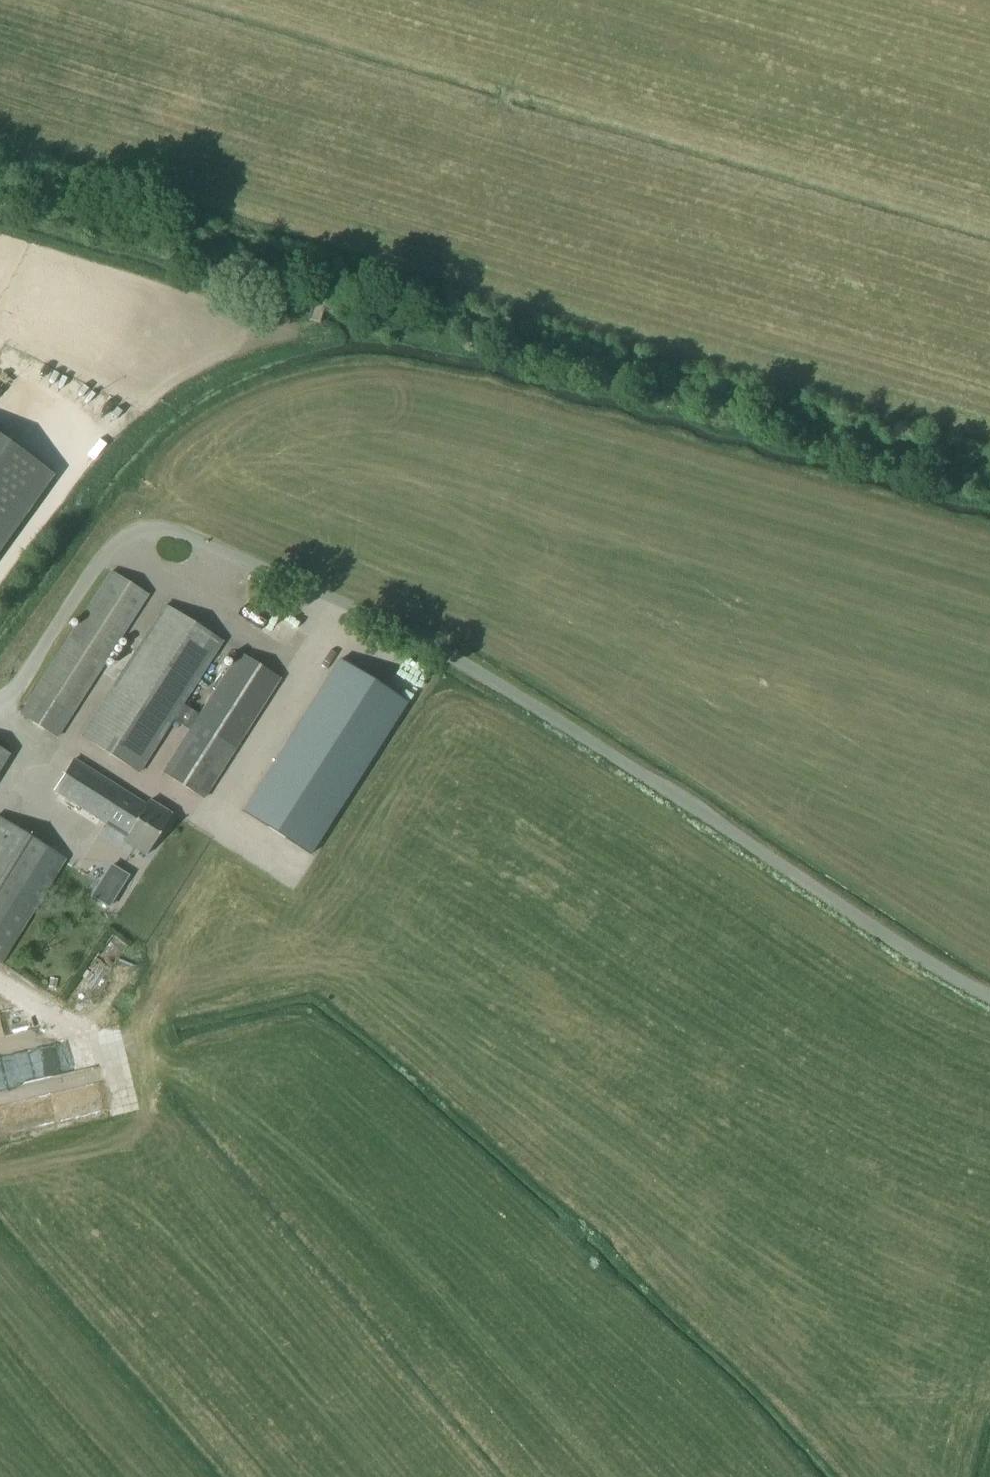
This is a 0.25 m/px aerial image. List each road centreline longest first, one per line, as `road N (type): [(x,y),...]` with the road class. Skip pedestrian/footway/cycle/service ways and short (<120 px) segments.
road 1 (unclassified): [(0,705),(14,698),(116,545),(141,531),(170,531),(456,660),(989,997)]

